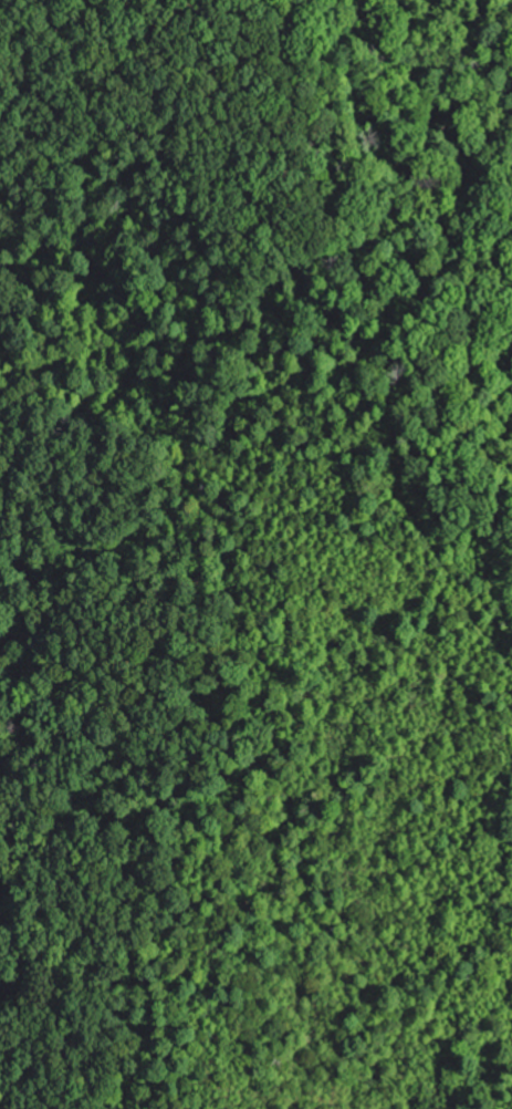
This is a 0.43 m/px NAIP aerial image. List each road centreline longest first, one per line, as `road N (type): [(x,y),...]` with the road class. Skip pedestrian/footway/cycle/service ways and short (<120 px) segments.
road 1 (track): [(511,668),(467,610),(395,476)]

